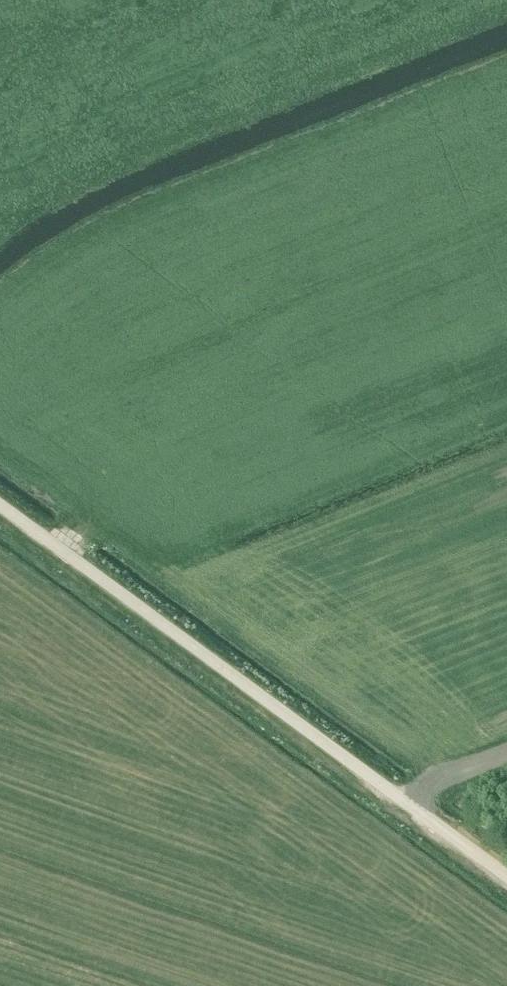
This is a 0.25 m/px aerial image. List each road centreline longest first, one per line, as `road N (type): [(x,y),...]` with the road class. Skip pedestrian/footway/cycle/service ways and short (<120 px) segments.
road 1 (unclassified): [(506,877),(0,505)]

